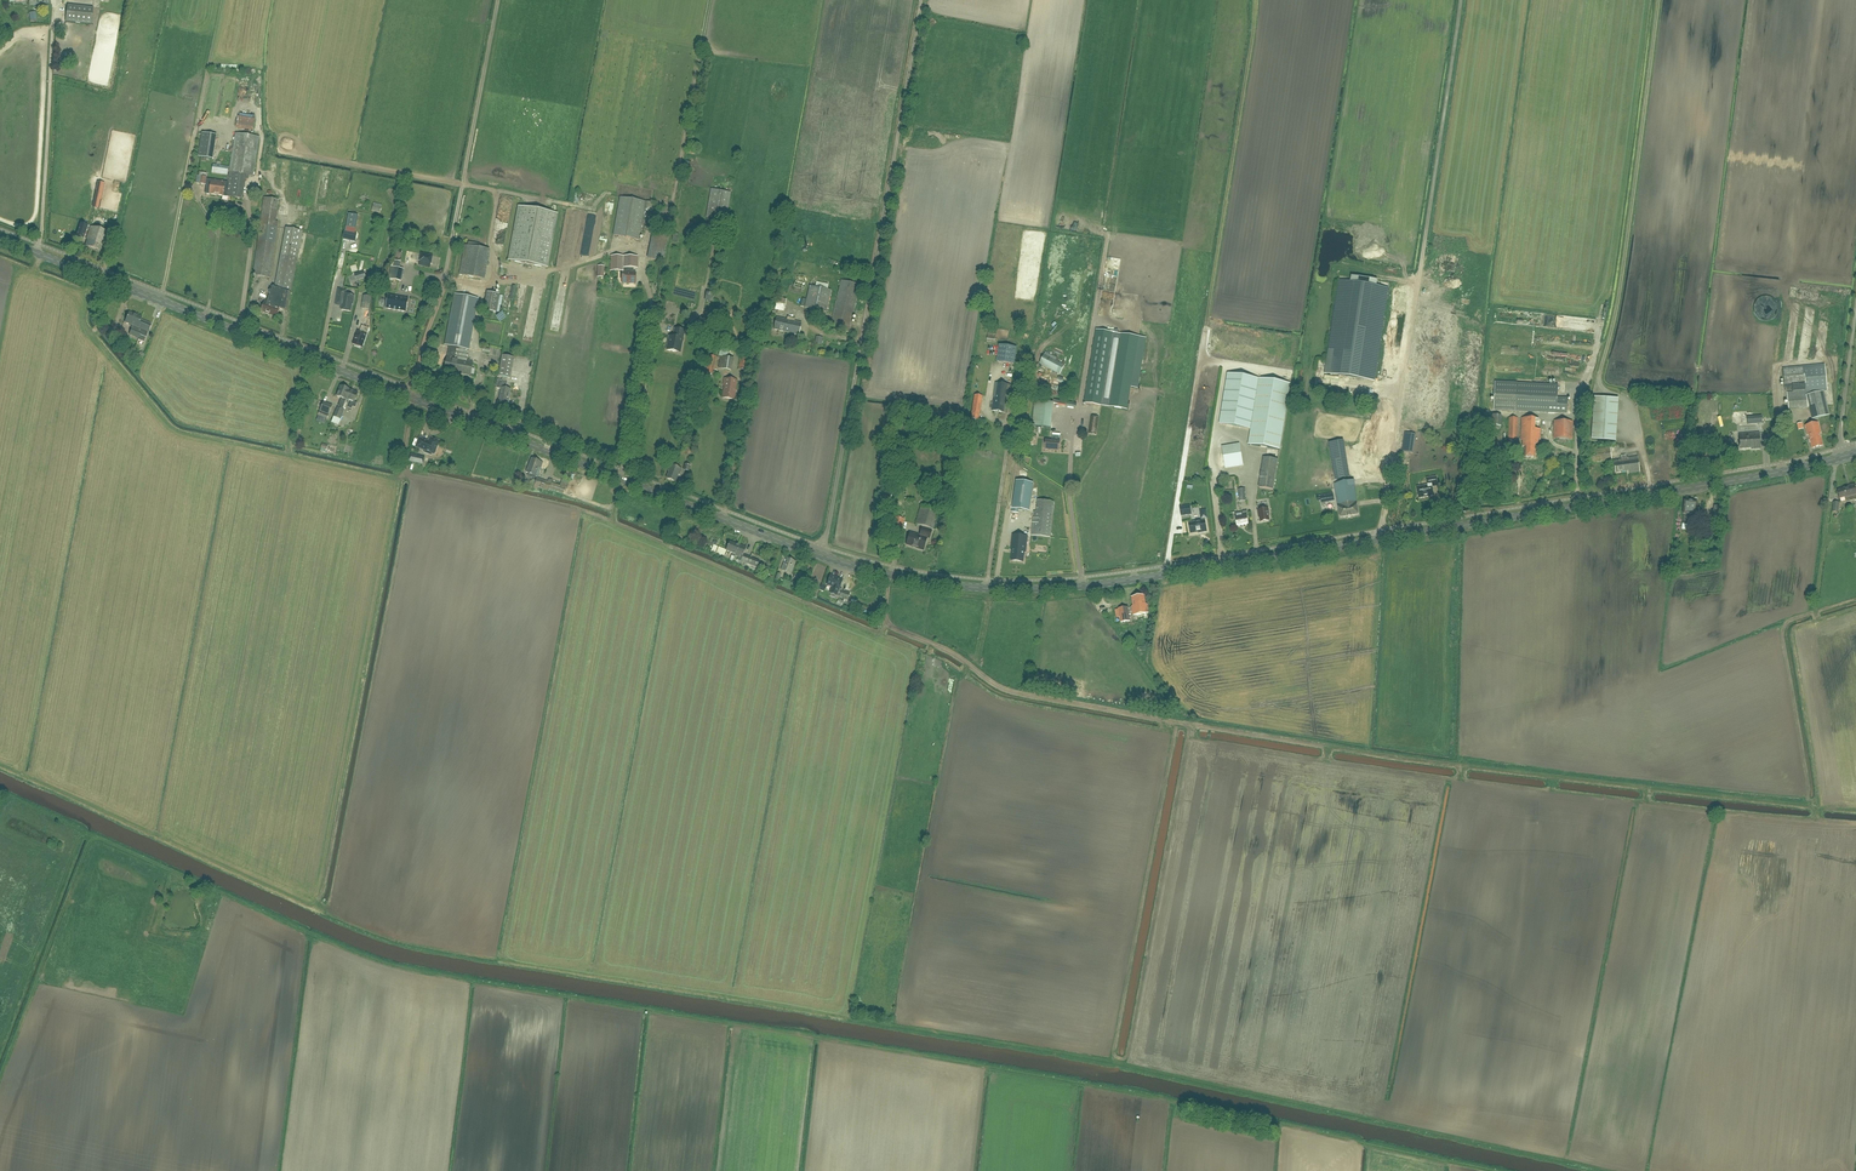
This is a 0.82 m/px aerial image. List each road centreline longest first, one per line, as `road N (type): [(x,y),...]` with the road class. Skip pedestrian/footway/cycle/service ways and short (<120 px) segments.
road 1 (track): [(888,575),(888,624),(1006,689),(1461,765),(1810,805),(1822,823),(1855,826)]
road 2 (secondary): [(0,239),(819,555)]
road 3 (secondary): [(819,555),(934,584),(1063,588),(1380,539)]
road 4 (unclassified): [(819,555),(919,0)]
road 5 (unclassified): [(1380,539),(1461,0)]
road 6 (track): [(1653,494),(1632,407),(1599,379),(1624,267),(1658,0)]
road 7 (secondary): [(1380,539),(1855,453)]
road 8 (track): [(411,399),(444,288),(497,0)]
road 9 (track): [(1462,526),(1452,656),(1460,780)]
road 10 (track): [(461,187),(301,156)]

